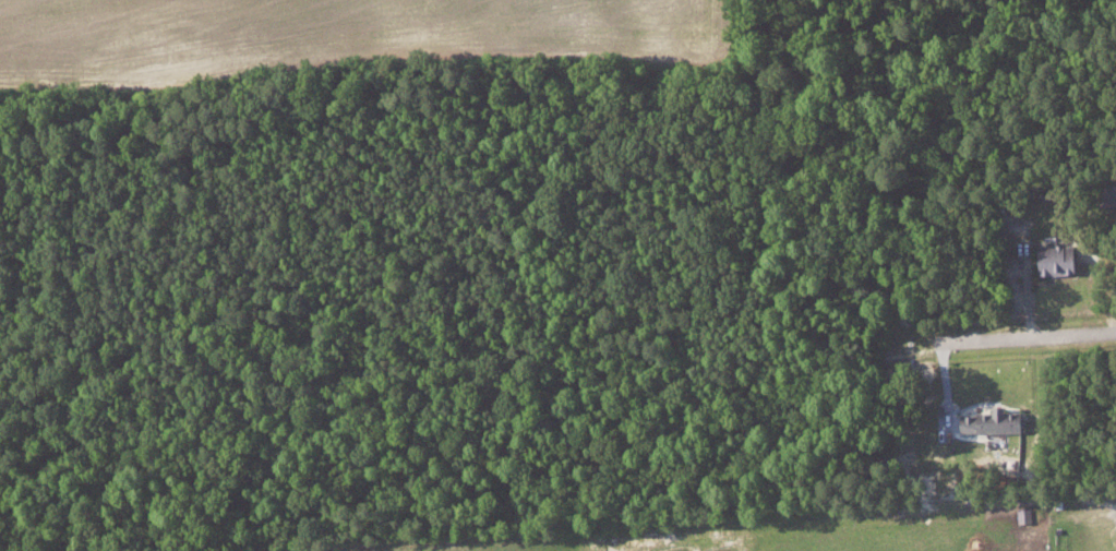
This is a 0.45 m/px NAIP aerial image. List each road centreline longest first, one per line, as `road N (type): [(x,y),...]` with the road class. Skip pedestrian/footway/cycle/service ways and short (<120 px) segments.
road 1 (residential): [(1115,331),(939,342)]

